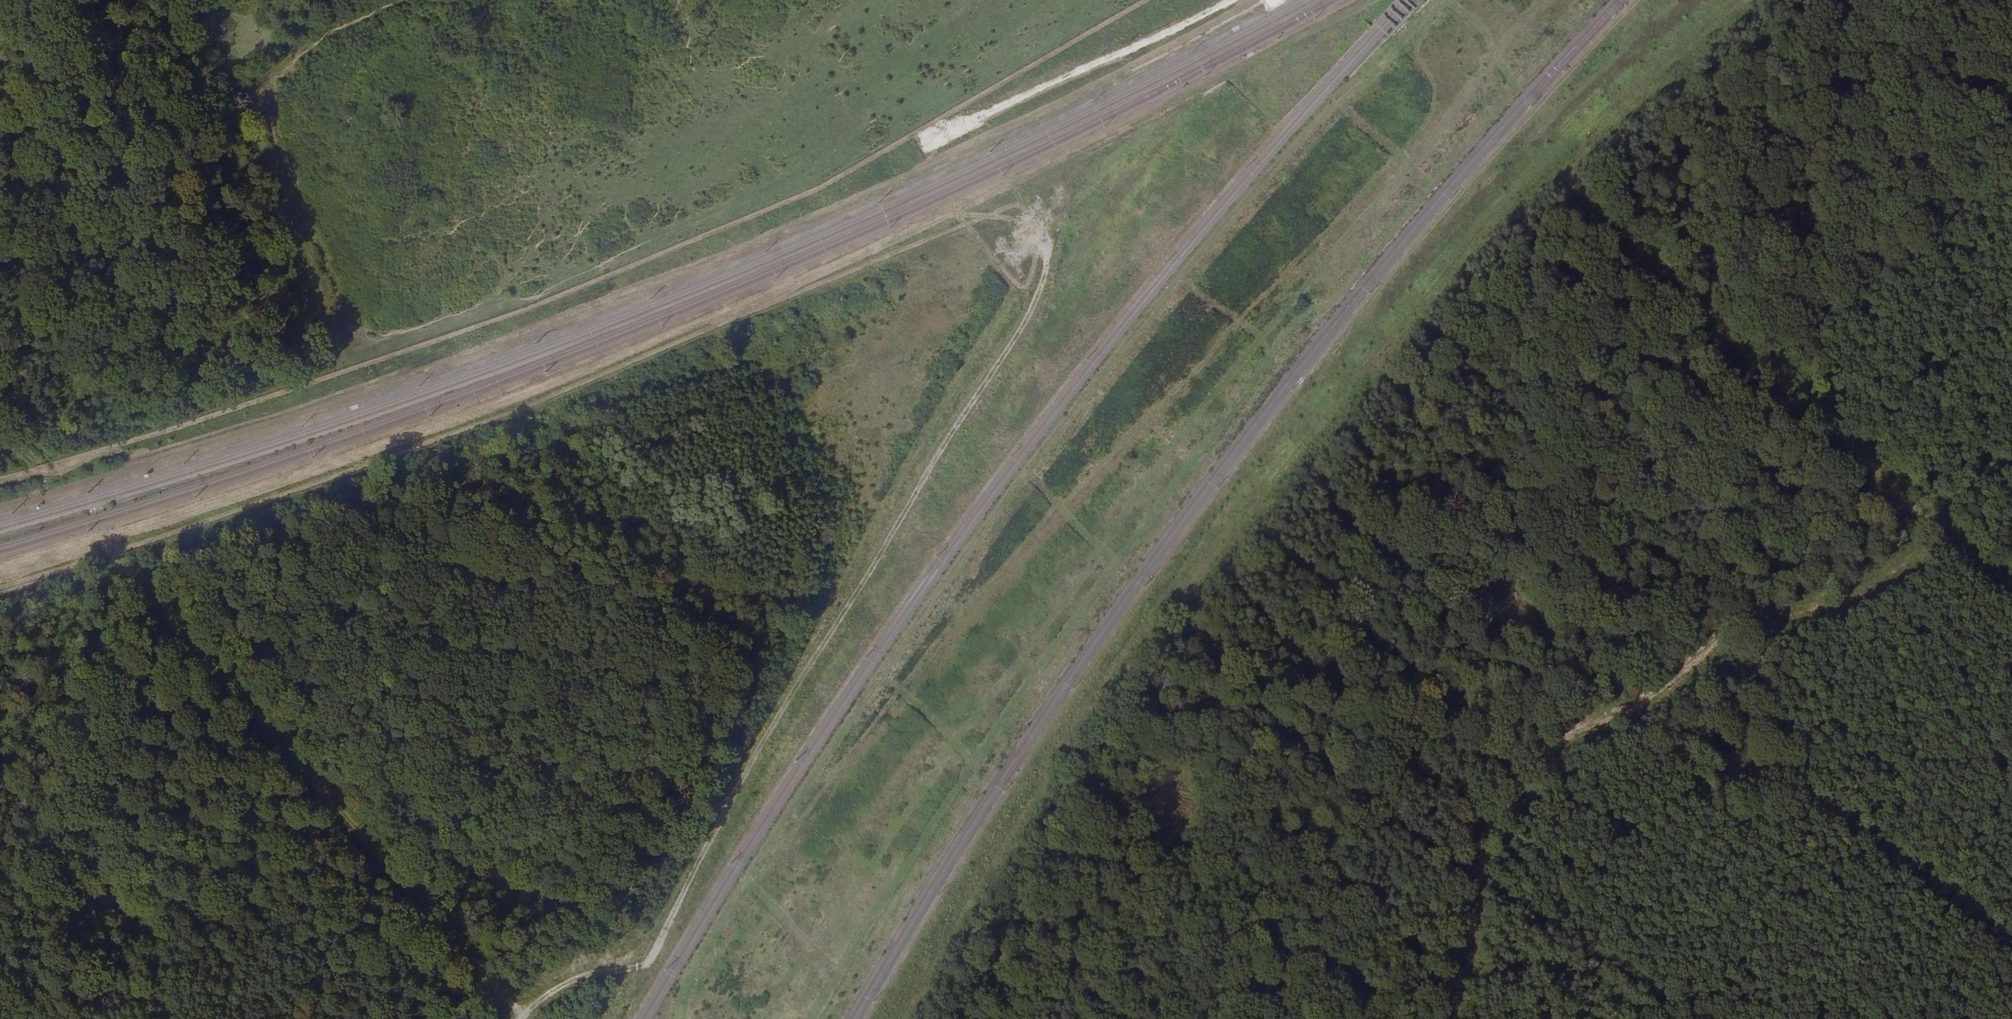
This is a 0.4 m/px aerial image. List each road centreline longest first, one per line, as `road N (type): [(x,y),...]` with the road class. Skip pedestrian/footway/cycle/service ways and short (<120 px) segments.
road 1 (track): [(523,1018),(128,568)]
road 2 (track): [(431,0),(343,28),(284,76),(268,100),(296,209),(361,344)]

